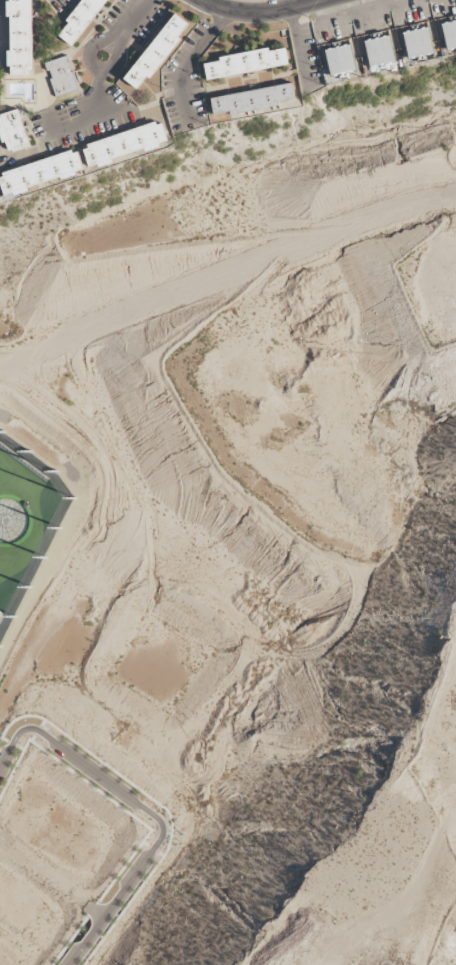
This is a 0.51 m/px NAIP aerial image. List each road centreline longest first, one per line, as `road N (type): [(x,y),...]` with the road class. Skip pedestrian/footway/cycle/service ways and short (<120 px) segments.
road 1 (residential): [(202,0),(252,14),(322,0)]

